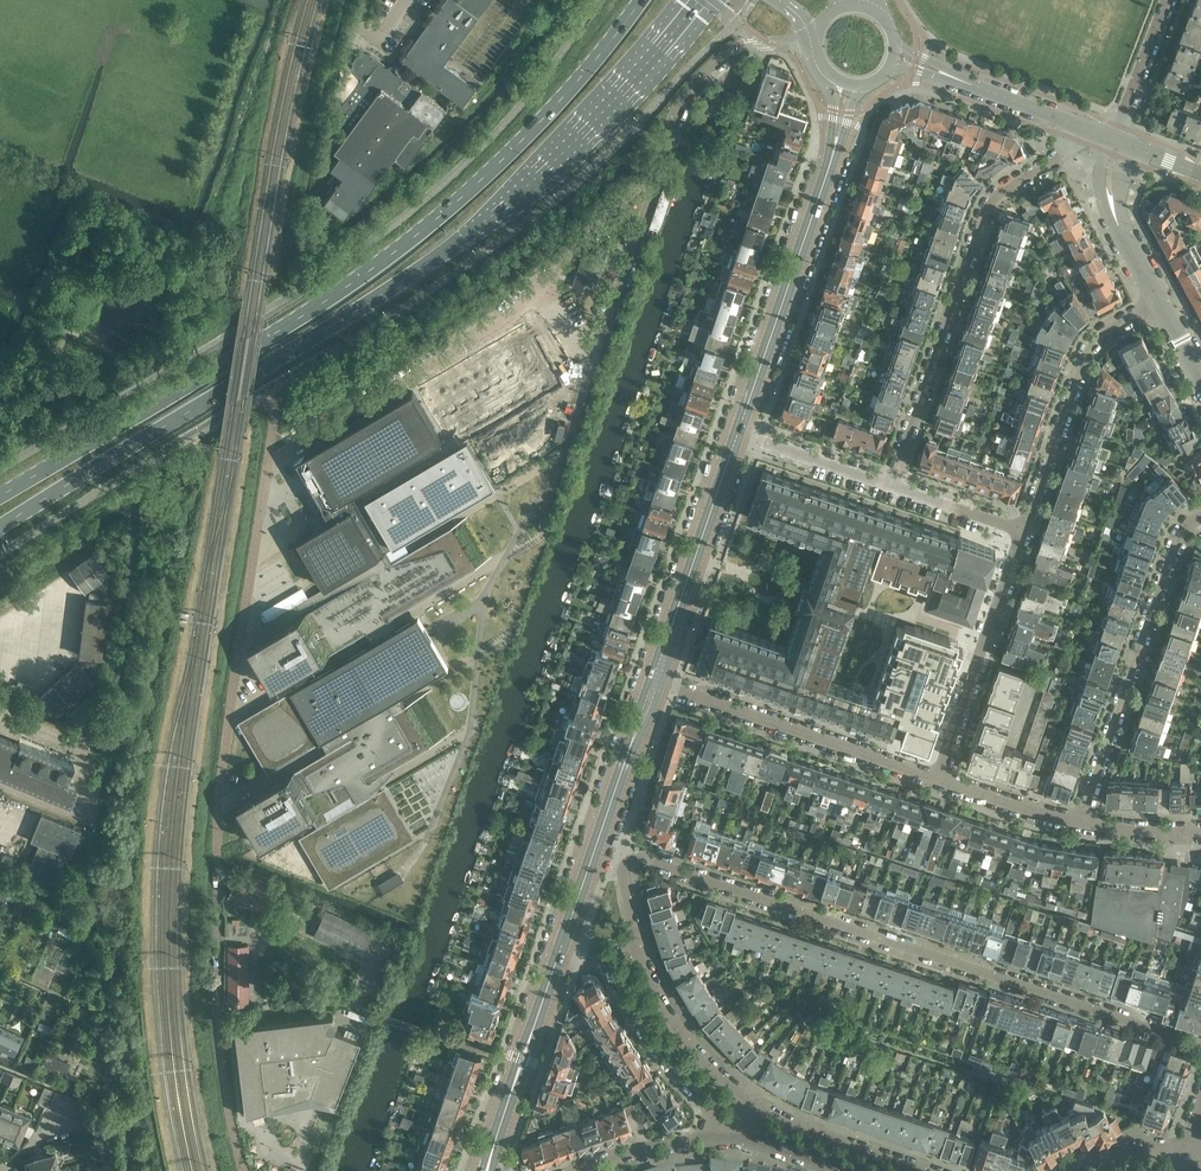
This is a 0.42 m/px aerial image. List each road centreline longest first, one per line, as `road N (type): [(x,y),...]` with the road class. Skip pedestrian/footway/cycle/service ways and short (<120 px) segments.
road 1 (primary): [(0,527),(335,323),(486,220),(601,118),(701,0)]
road 2 (primary): [(641,0),(517,144),(407,243),(261,342),(0,496)]
road 3 (residential): [(1200,1042),(631,852)]
road 4 (residential): [(1114,139),(1015,180),(990,206),(893,483)]
road 5 (secondary): [(739,432),(851,86)]
road 6 (residential): [(1082,826),(1186,528),(1200,519)]
road 7 (residential): [(940,778),(654,680)]
road 8 (residential): [(1024,528),(1090,341),(1155,300)]
road 9 (secondary): [(565,940),(654,680)]
road 10 (residential): [(940,778),(1024,528)]
road 11 (secondary): [(654,680),(739,432)]
road 12 (unclassified): [(653,180),(684,108),(725,60),(774,45),(814,49)]
road 13 (residential): [(606,953),(635,1026),(728,1136)]
road 14 (residential): [(751,1099),(681,1021),(636,935)]
road 15 (residential): [(932,1170),(751,1099)]
road 16 (secondary): [(504,1116),(565,940)]
road 17 (secondary): [(1114,139),(952,77)]
road 18 (residential): [(1155,300),(1107,203),(1114,139)]
road 19 (residential): [(893,483),(739,432)]
road 20 (residential): [(1082,826),(940,778)]
road 21 (residential): [(1114,139),(1167,0)]
road 22 (residential): [(586,1170),(728,1136)]
road 23 (residential): [(1024,528),(893,483)]

